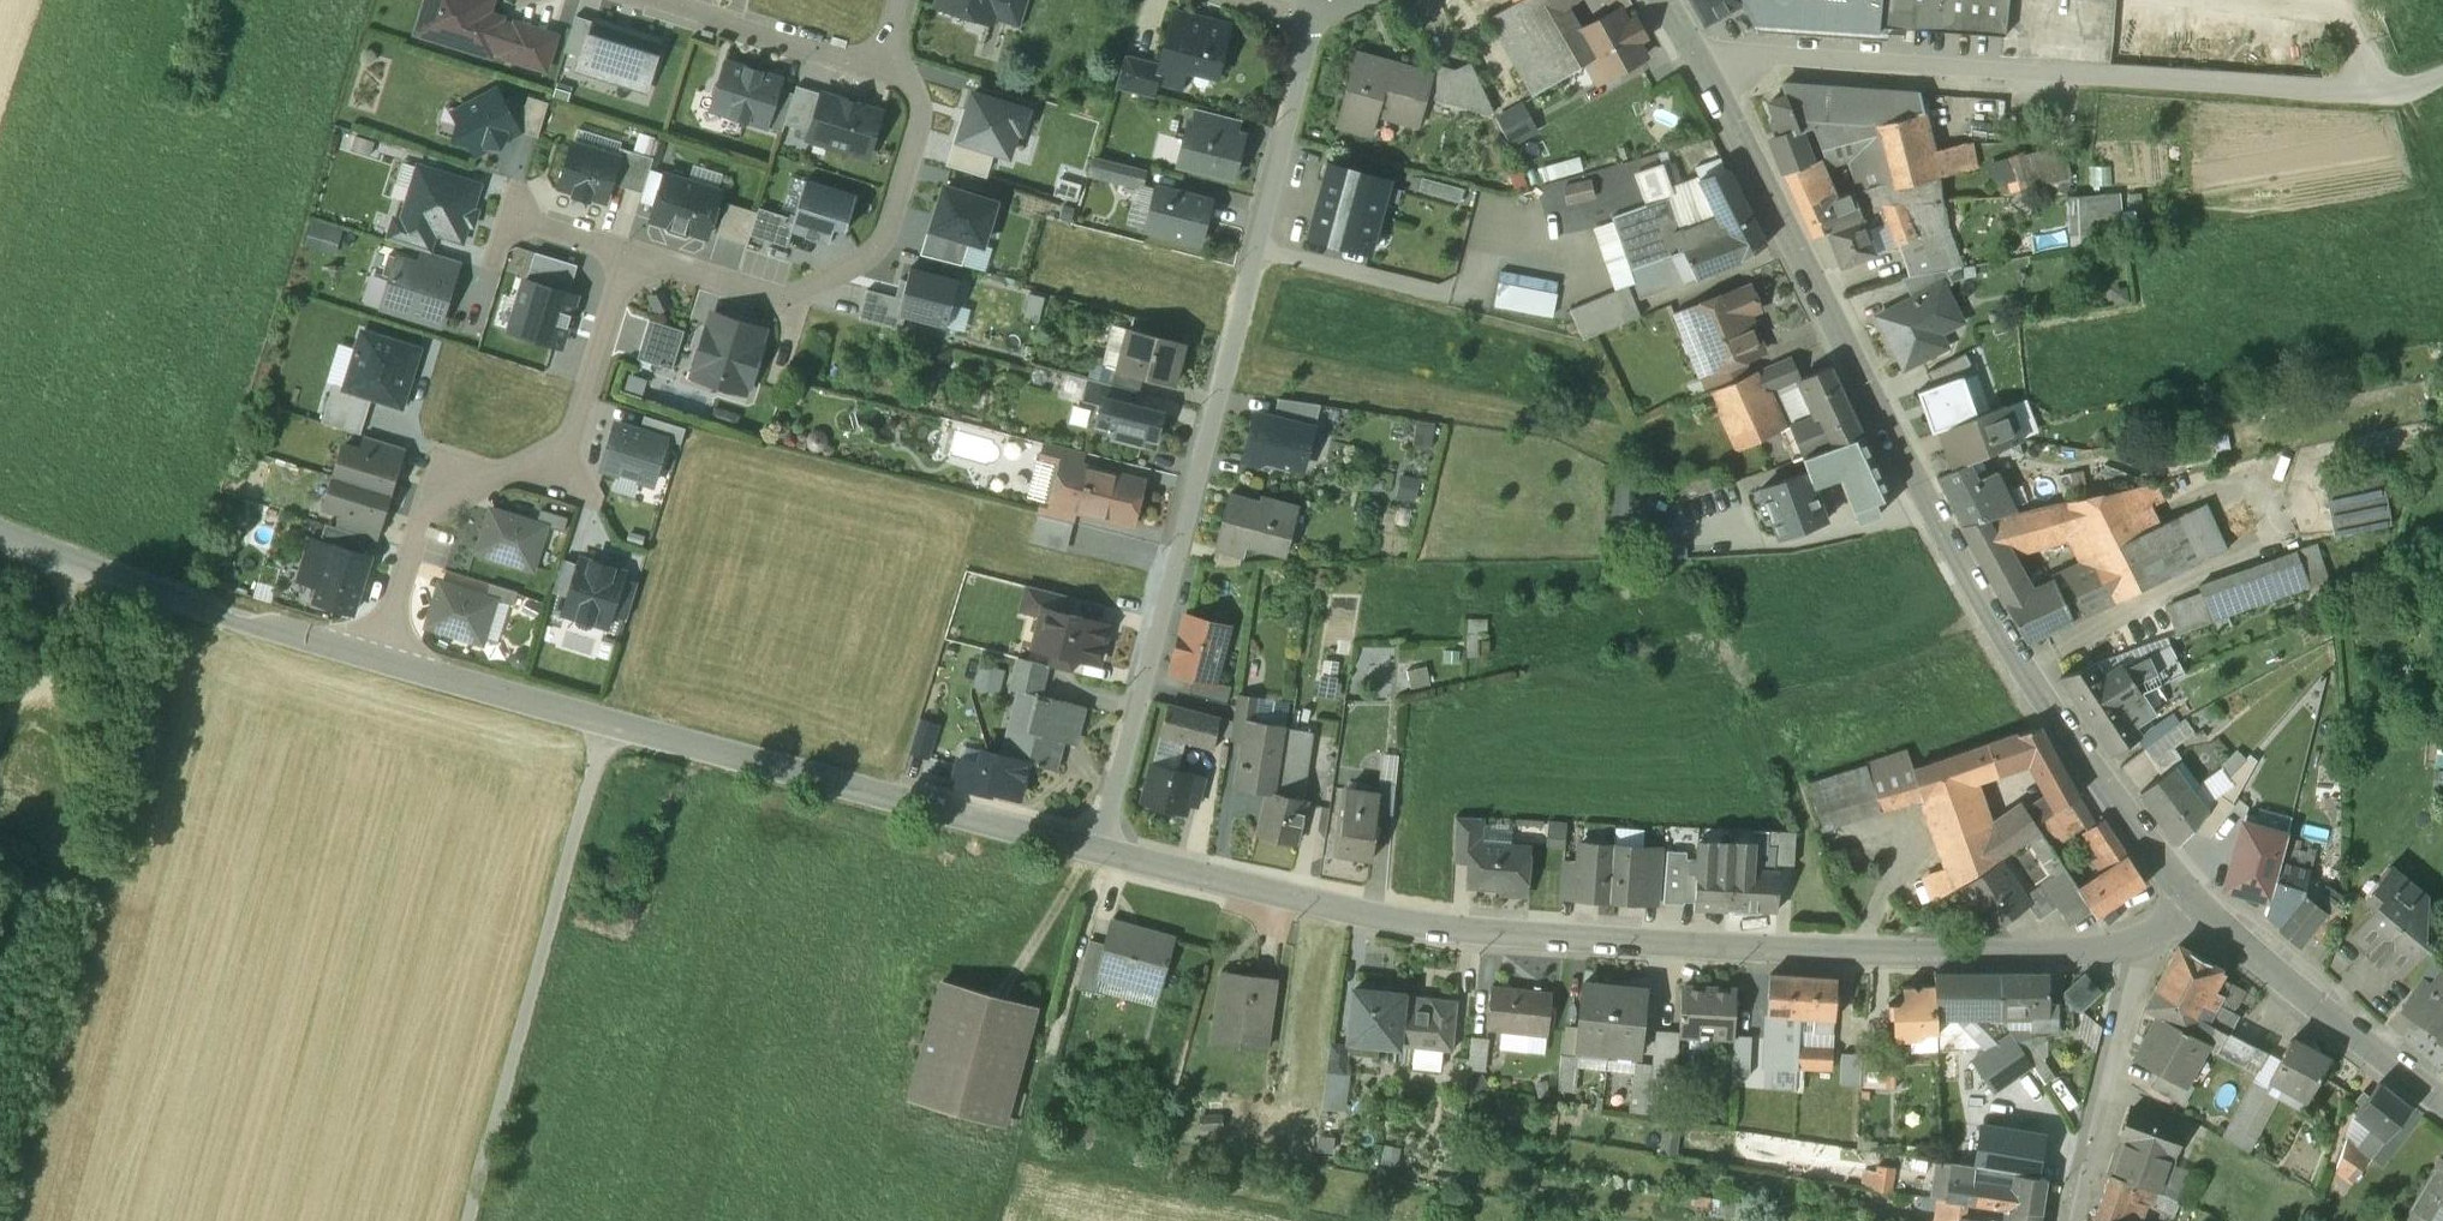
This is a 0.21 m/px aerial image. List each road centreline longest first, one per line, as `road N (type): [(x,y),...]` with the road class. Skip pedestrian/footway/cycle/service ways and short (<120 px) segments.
road 1 (tertiary): [(2141,946),(2088,955),(1465,932),(1369,919),(1096,852)]
road 2 (residential): [(1308,14),(1205,449),(1096,852)]
road 3 (tertiary): [(1096,852),(378,658)]
road 4 (track): [(2442,80),(2391,98),(1704,56)]
road 5 (tertiary): [(1670,0),(1993,606)]
road 6 (residential): [(378,658),(438,470),(560,476),(629,260)]
road 7 (track): [(606,723),(468,1220)]
road 8 (residential): [(629,260),(774,300),(801,301),(850,275),(891,237),(915,127),(918,107),(890,70)]
road 9 (tertiary): [(378,658),(126,585),(0,536)]
road 10 (tertiary): [(2212,918),(2102,783),(1993,606)]
road 11 (tertiary): [(2442,1109),(2212,918)]
road 12 (residential): [(2141,946),(2080,1220)]
road 13 (residential): [(890,70),(641,0)]
road 14 (track): [(2365,95),(2358,41),(2342,15),(2241,0)]

